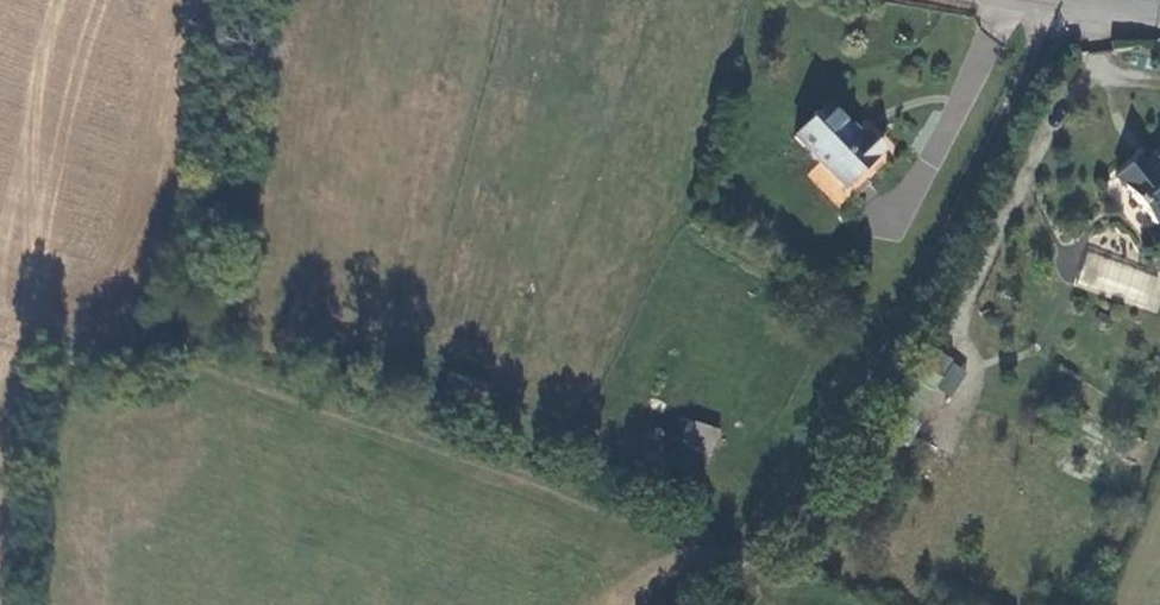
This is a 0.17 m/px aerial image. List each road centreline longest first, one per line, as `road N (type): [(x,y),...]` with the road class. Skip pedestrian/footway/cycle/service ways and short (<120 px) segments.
road 1 (track): [(1044,0),(996,128),(904,315),(710,604)]

